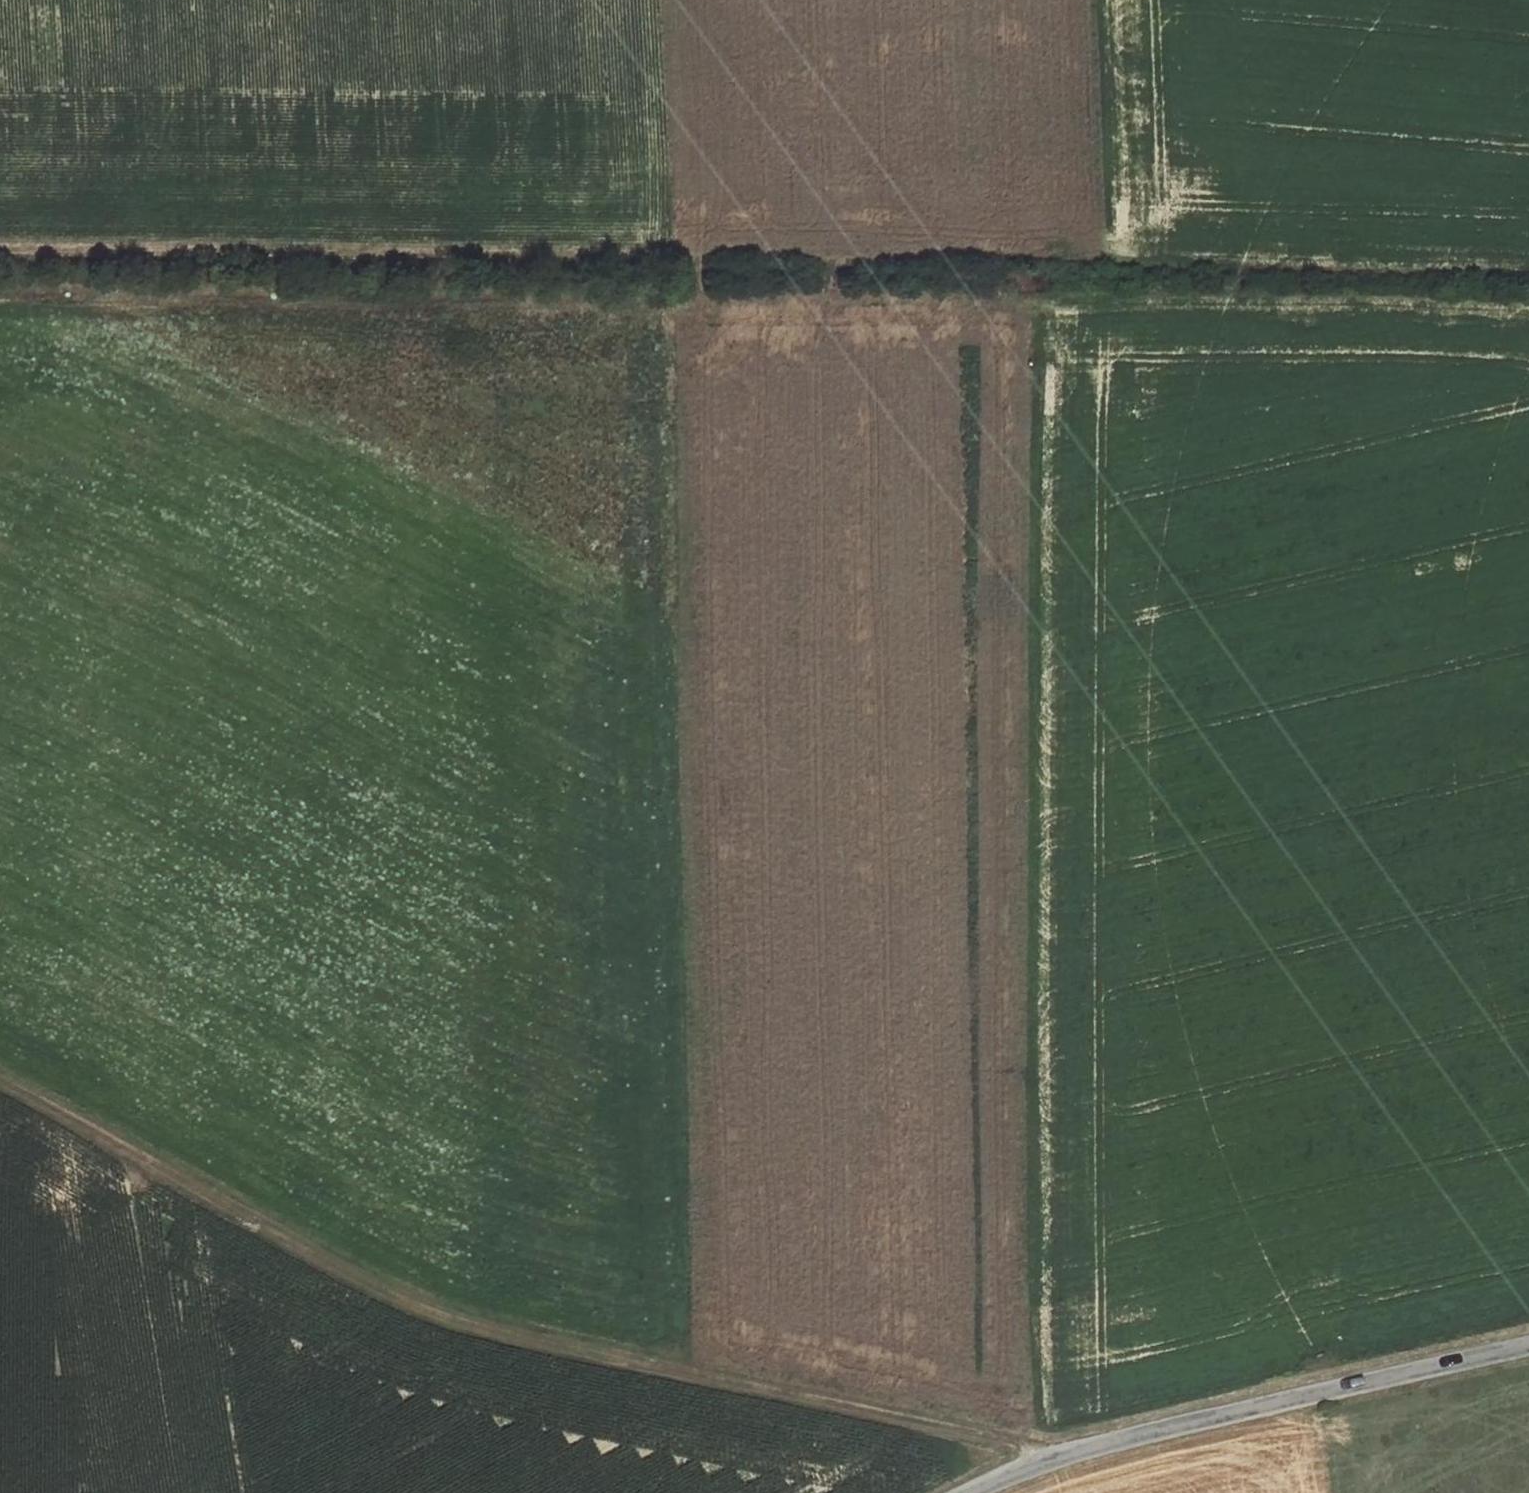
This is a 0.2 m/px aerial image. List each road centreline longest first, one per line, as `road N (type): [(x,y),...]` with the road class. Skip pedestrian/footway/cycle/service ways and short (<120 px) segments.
road 1 (track): [(0,1079),(425,1310),(998,1433),(1030,1461)]
road 2 (unclassified): [(1528,1346),(1030,1461),(971,1492)]

